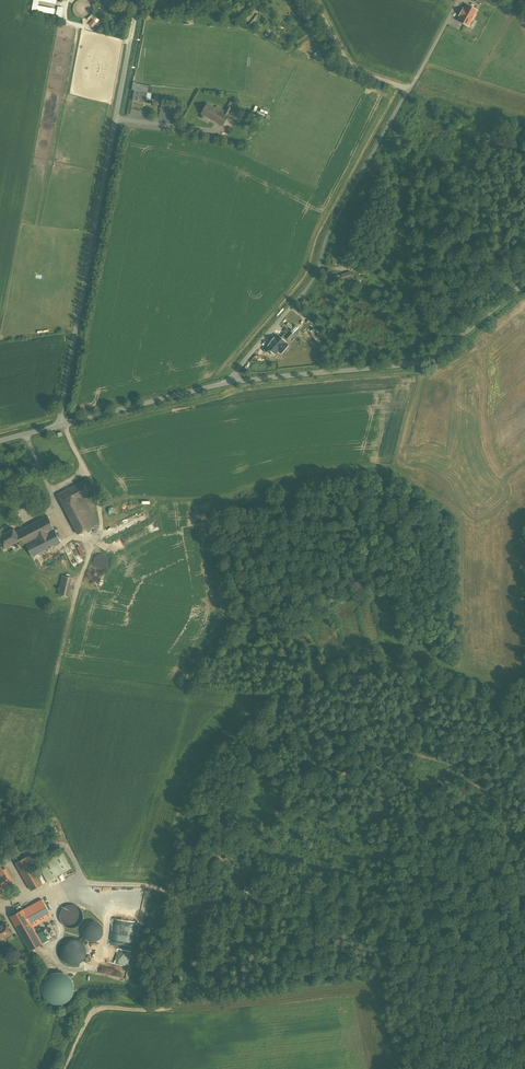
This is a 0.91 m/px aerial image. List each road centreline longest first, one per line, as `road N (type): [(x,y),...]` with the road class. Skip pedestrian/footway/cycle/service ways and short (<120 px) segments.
road 1 (track): [(66,1068),(96,1009),(182,1004),(177,898),(207,857),(433,736),(524,714)]
road 2 (tertiary): [(59,426),(233,382),(412,364),(448,346),(524,283)]
road 3 (track): [(85,884),(149,886),(190,902),(245,901),(524,964)]
road 4 (unclassified): [(59,426),(137,0)]
road 5 (track): [(6,861),(20,837),(77,585),(95,542)]
road 6 (track): [(314,0),(354,71),(409,89)]
road 7 (track): [(445,946),(482,1068)]

